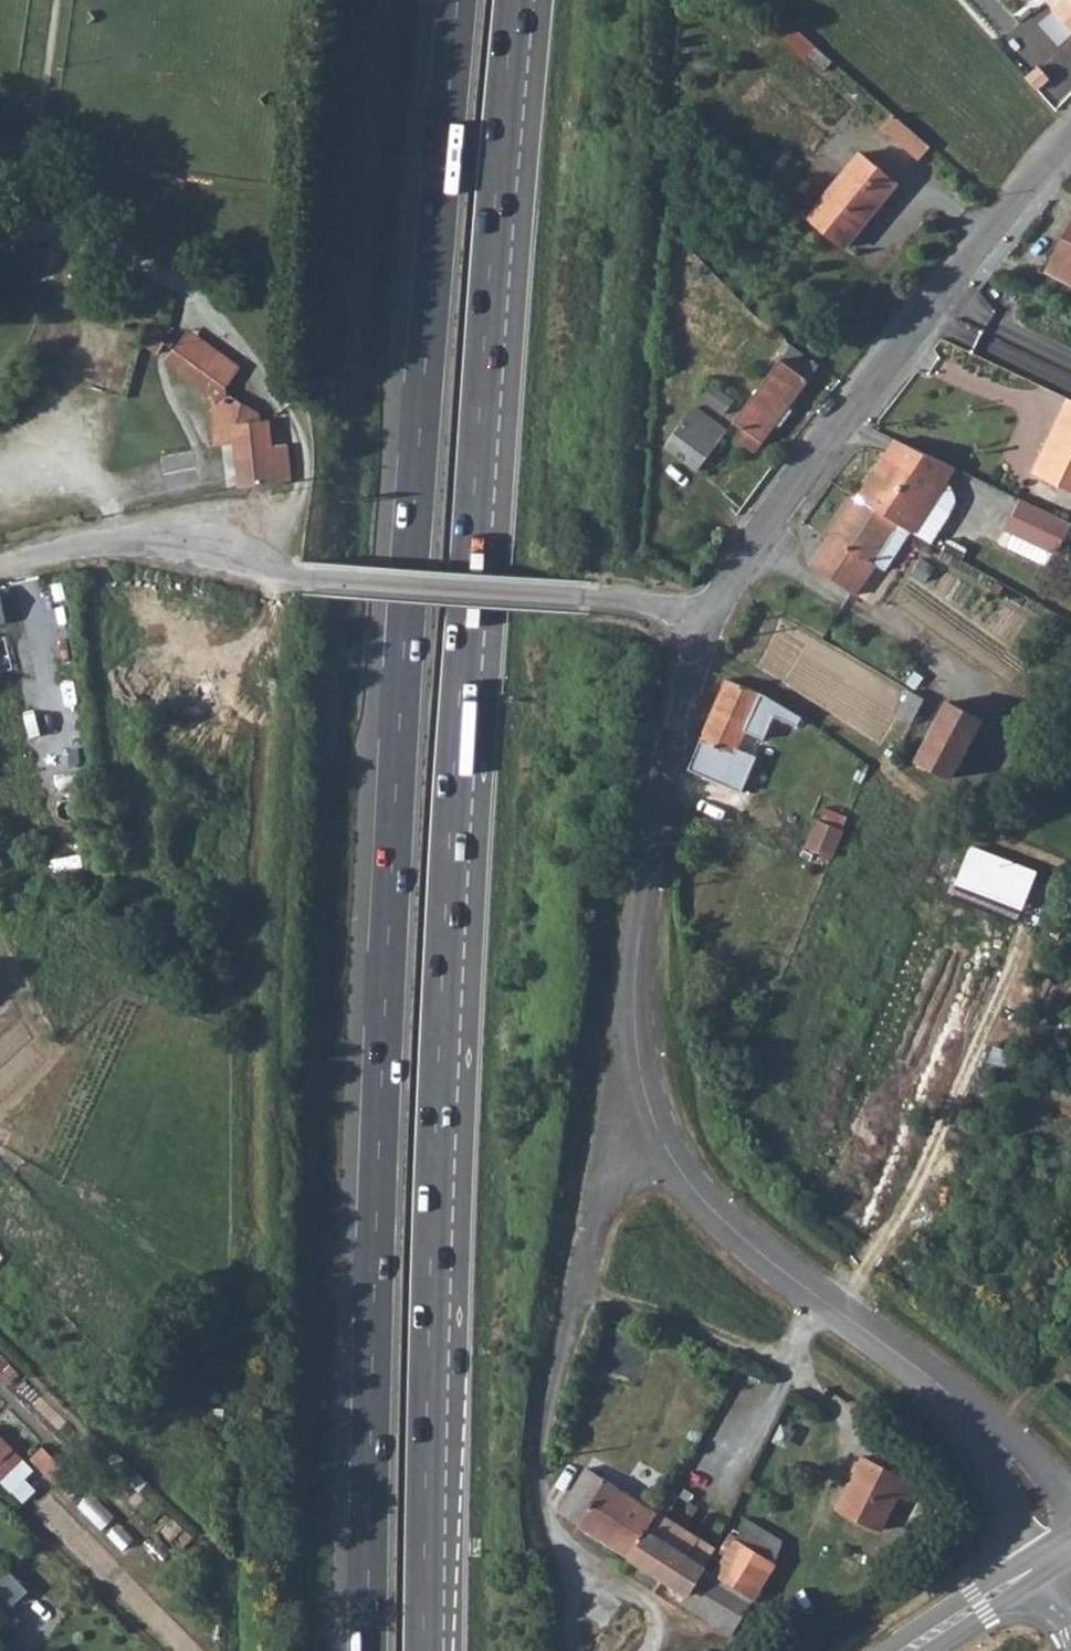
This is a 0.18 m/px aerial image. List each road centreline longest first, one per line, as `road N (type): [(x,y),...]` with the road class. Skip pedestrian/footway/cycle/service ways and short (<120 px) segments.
road 1 (trunk): [(459,0),(396,789),(372,1313),(368,1650)]
road 2 (trunk): [(424,1650),(435,1144),(455,776),(516,0)]
road 3 (trunk): [(453,1650),(462,1192),(480,852),(543,0)]
road 4 (unclassified): [(707,626),(755,534),(834,424),(1070,137)]
road 5 (unclassified): [(655,1120),(639,1050),(636,948),(666,761),(707,626)]
road 6 (unclassified): [(967,1411),(723,1220),(684,1176),(655,1120)]
road 7 (unclassified): [(707,626),(628,602),(287,577)]
road 8 (unclassified): [(655,1120),(621,1144),(607,1172),(570,1294),(540,1438),(539,1509)]
road 9 (unclassified): [(0,564),(88,543),(185,550),(287,577)]
road 10 (track): [(664,0),(652,202)]
road 11 (unclassified): [(967,1411),(1011,1499),(1033,1568)]
road 12 (secondary): [(907,1650),(1033,1568)]
road 13 (unclassified): [(1070,1510),(1011,1441),(967,1411)]

